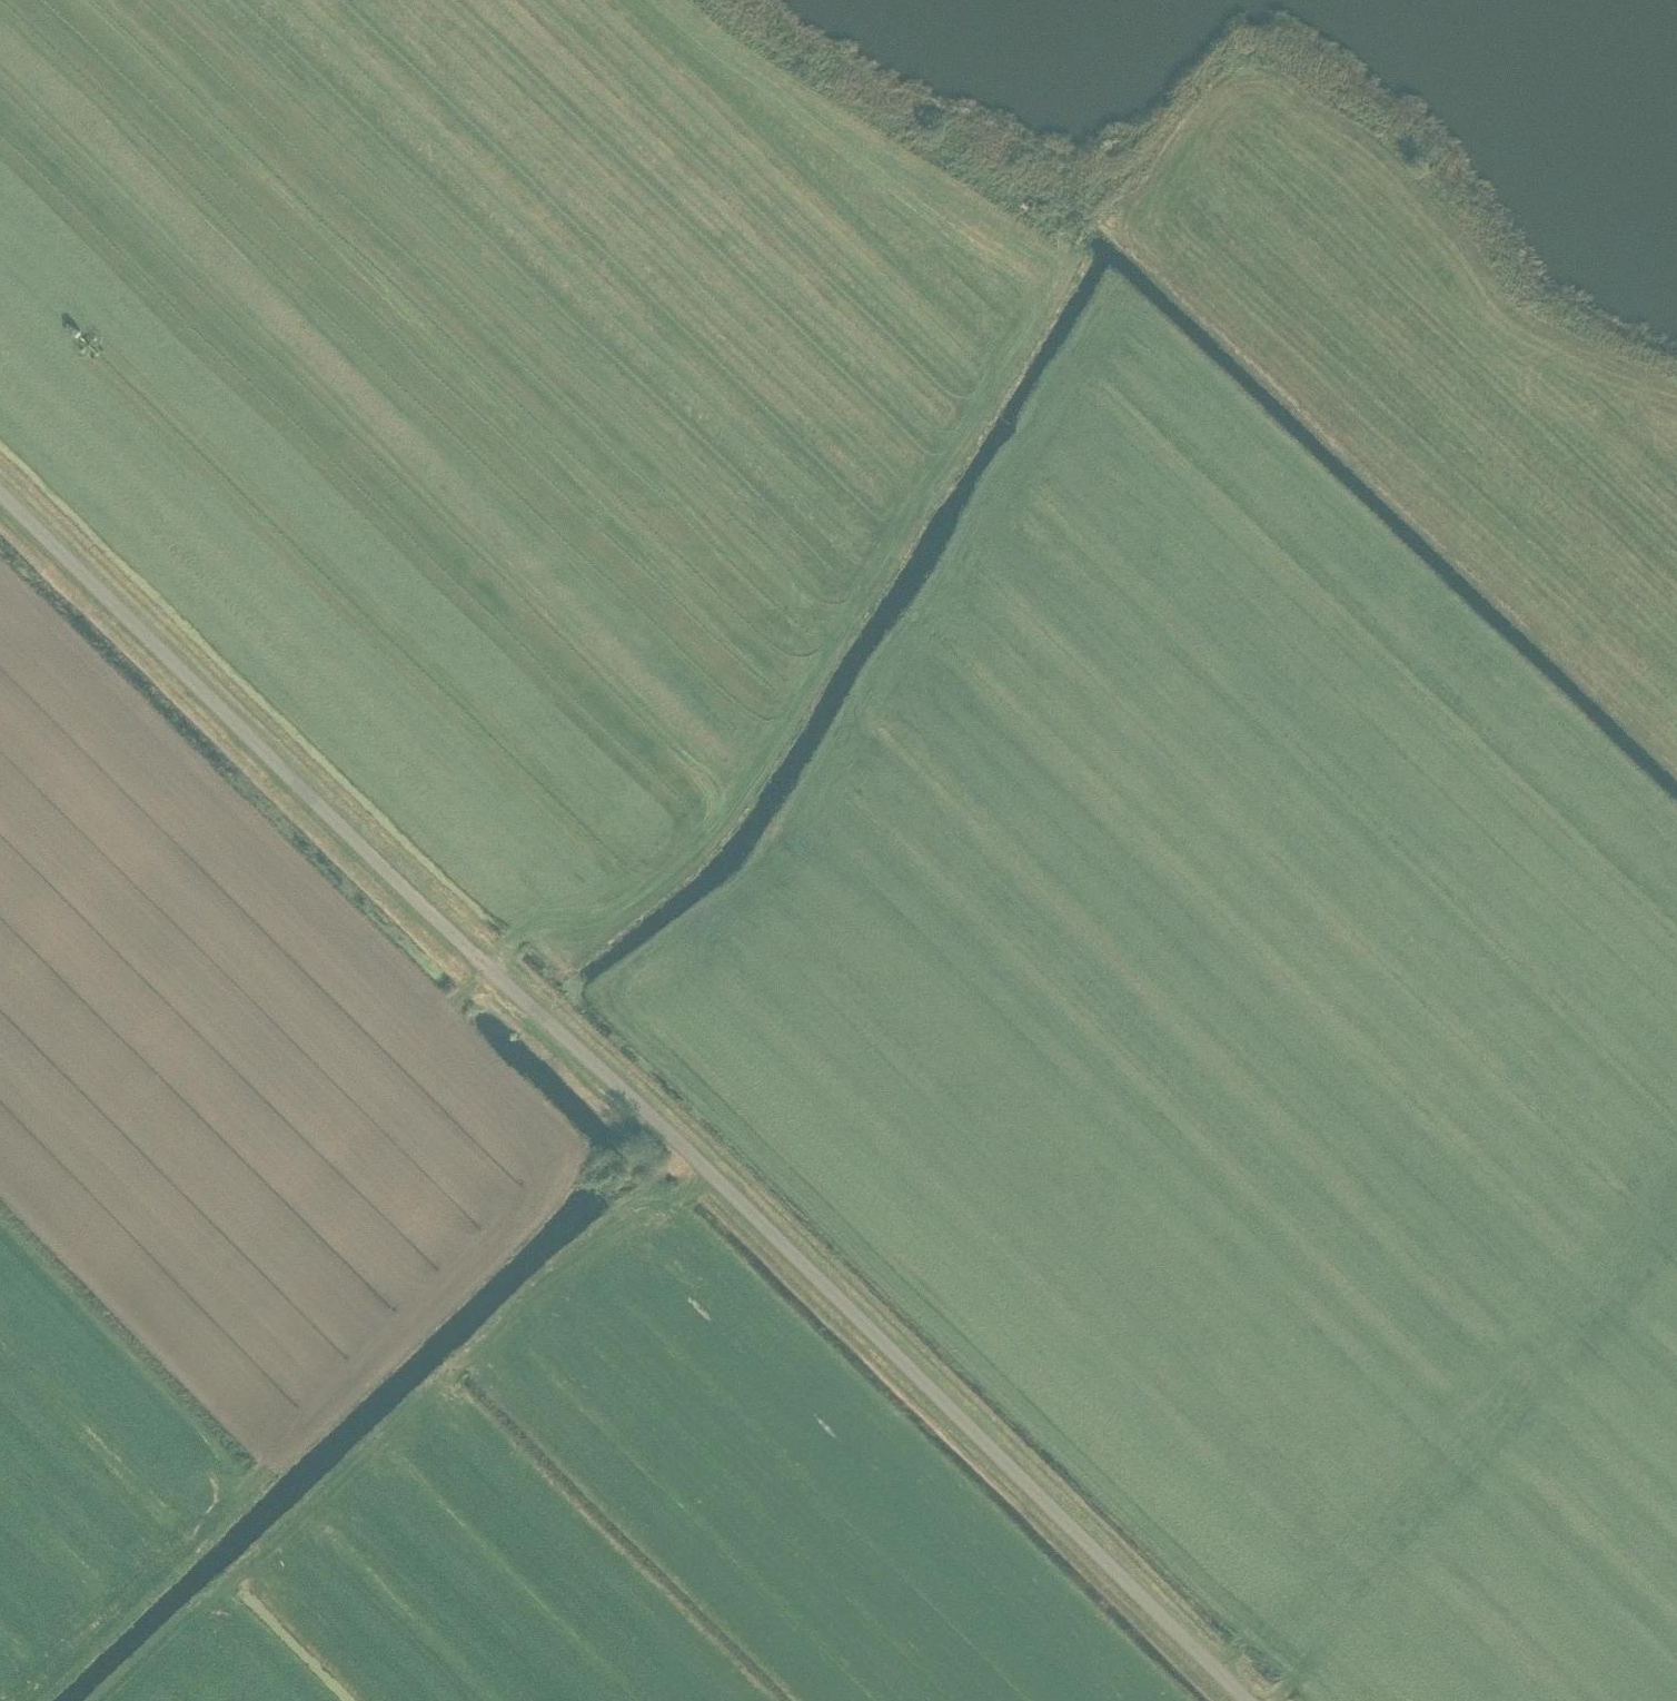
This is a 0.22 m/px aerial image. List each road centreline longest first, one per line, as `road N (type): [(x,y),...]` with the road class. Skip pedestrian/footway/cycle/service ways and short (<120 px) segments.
road 1 (unclassified): [(1244,1700),(0,488)]

